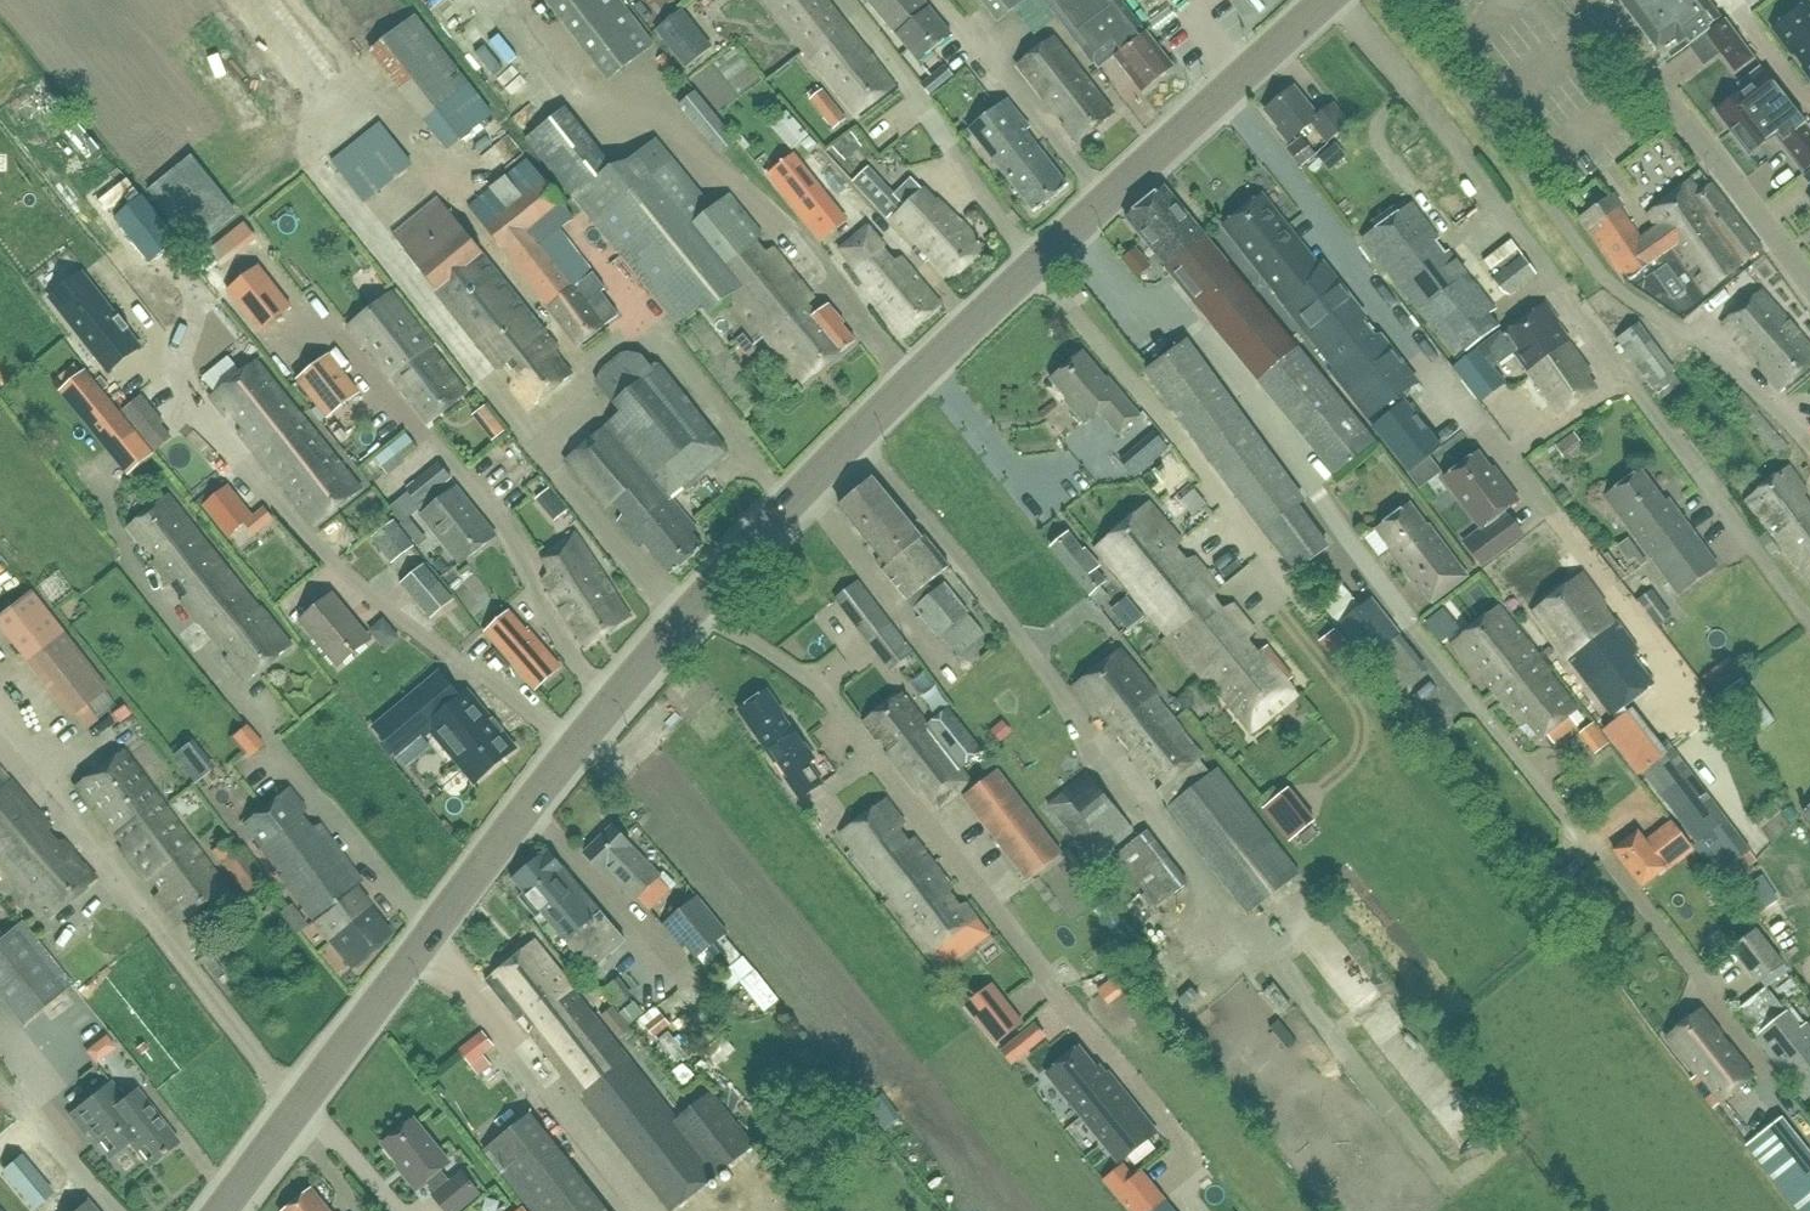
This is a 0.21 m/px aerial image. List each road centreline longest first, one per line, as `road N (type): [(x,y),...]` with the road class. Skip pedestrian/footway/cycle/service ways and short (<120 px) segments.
road 1 (tertiary): [(218,1210),(571,750),(694,606),(1038,262),(1328,0)]
road 2 (unclassified): [(1809,287),(1587,0)]

